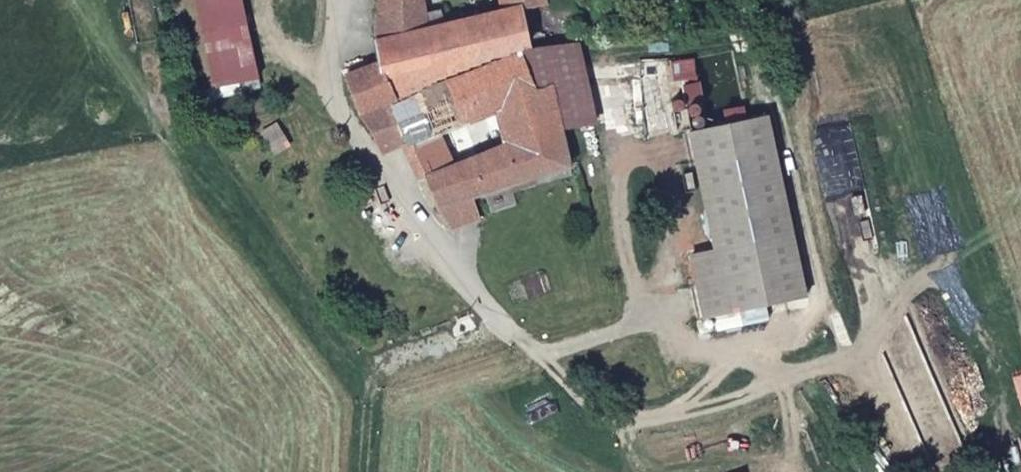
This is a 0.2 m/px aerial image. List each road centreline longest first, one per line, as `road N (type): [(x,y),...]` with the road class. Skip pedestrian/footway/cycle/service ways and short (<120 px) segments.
road 1 (residential): [(344,0),(332,81),(348,115),(501,321)]
road 2 (track): [(501,321),(381,370),(369,471)]

